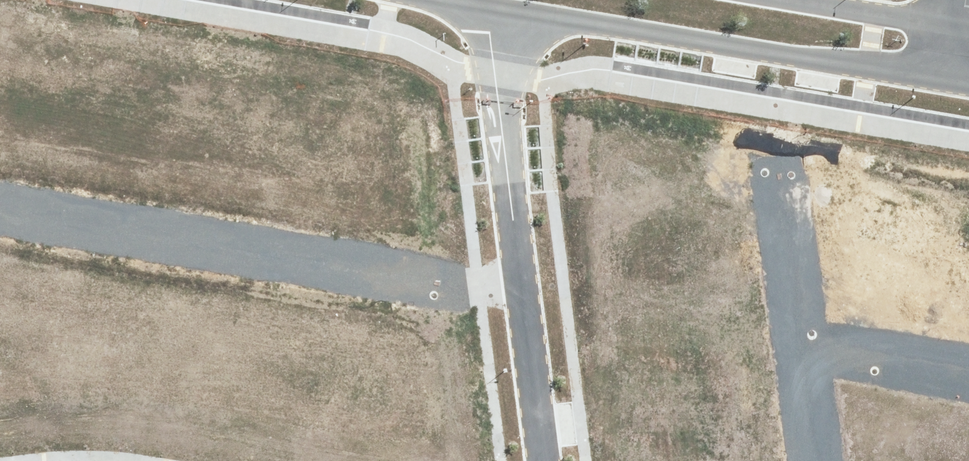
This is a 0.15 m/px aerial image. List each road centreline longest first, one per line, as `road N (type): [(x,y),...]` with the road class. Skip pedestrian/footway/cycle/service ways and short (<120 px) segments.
road 1 (residential): [(522,291),(0,210)]
road 2 (tertiary): [(953,81),(494,8)]
road 3 (residential): [(494,8),(522,291)]
road 4 (residential): [(803,335),(787,160)]
road 5 (residential): [(522,291),(546,460)]
road 6 (residential): [(968,366),(803,335)]
road 7 (tertiary): [(811,0),(963,24)]
road 8 (residential): [(817,460),(803,335)]

